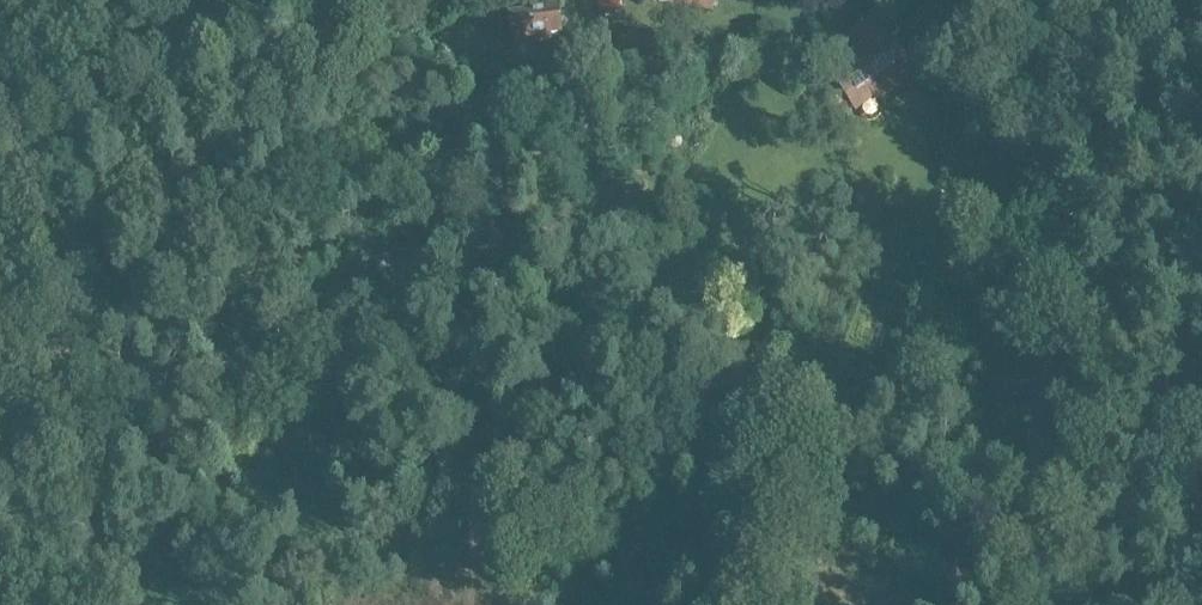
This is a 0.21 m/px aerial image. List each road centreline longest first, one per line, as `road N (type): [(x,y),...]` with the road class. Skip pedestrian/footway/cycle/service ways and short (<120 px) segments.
road 1 (unclassified): [(1060,604),(1063,0)]
road 2 (track): [(0,118),(359,0)]

